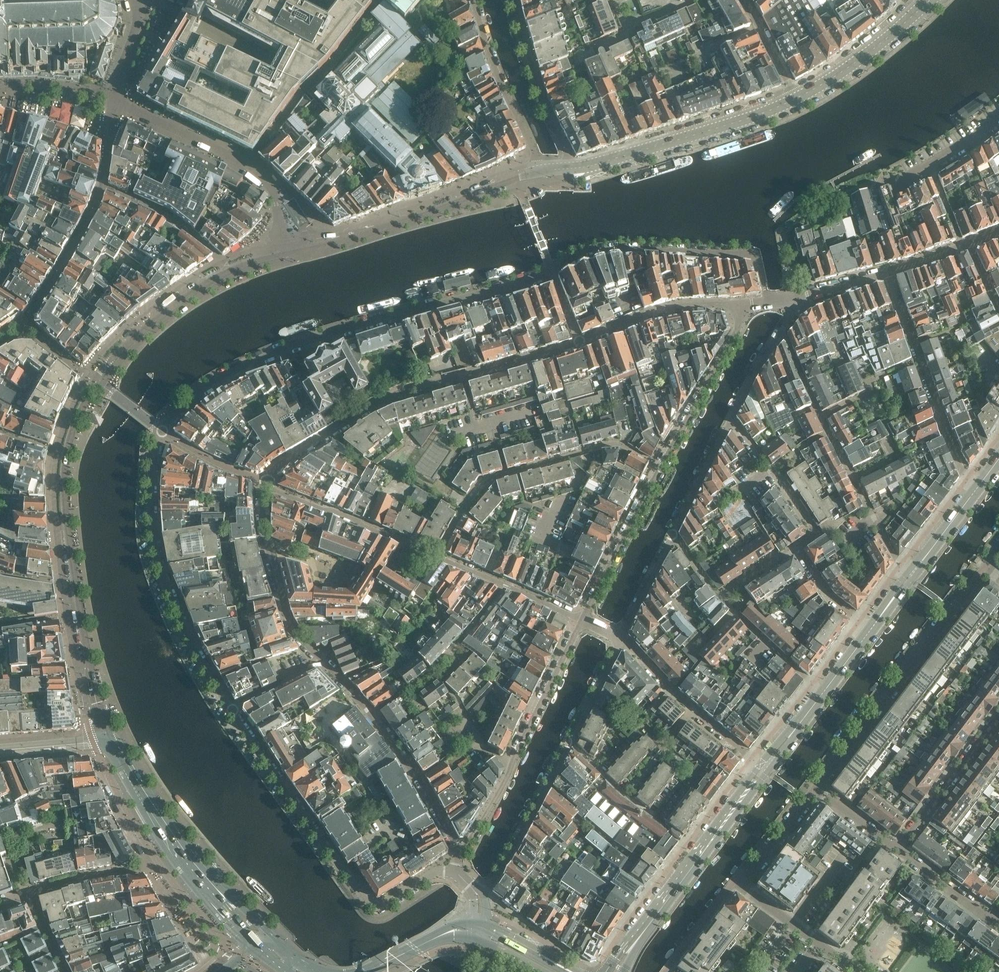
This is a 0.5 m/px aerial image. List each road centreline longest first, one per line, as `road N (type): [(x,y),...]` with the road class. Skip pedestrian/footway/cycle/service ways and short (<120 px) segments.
road 1 (residential): [(227,272),(117,353),(72,430),(64,499),(105,740)]
road 2 (residential): [(551,270),(253,361),(186,403),(162,431)]
road 3 (residential): [(266,483),(299,452),(390,398),(579,341)]
road 4 (residential): [(230,708),(370,904),(436,870),(452,870)]
road 5 (residential): [(479,895),(507,862),(621,638)]
road 6 (residential): [(162,431),(154,506),(163,570),(230,708)]
road 7 (residential): [(909,577),(780,331)]
road 8 (residential): [(817,787),(986,567)]
road 9 (residential): [(435,556),(490,480),(612,444),(661,467)]
road 10 (residential): [(855,971),(738,880),(757,868),(817,787)]
road 11 (residential): [(542,170),(284,253)]
road 12 (tertiary): [(272,938),(190,852),(124,747),(105,740)]
road 13 (residential): [(582,619),(462,851)]
road 14 (residential): [(763,302),(756,253),(612,250),(551,270)]
road 15 (secondary): [(613,971),(763,769)]
road 16 (residential): [(621,638),(729,422)]
road 17 (residential): [(65,971),(28,894),(180,859)]
road 18 (residential): [(462,851),(420,777),(320,659)]
road 19 (residential): [(886,271),(960,467),(978,488)]
road 20 (residential): [(798,96),(573,167)]
road 21 (residential): [(621,638),(763,769)]
road 22 (residential): [(320,659),(277,586),(263,530),(266,483)]
road 23 (residential): [(435,556),(266,483)]
road 24 (residential): [(473,0),(494,68),(542,170)]
road 25 (residential): [(741,305),(737,329),(661,467)]
road 26 (residential): [(573,167),(542,99),(513,0)]
road 27 (residential): [(661,467),(582,619)]
road 28 (residential): [(729,422),(817,533),(794,549)]
road 29 (residential): [(998,715),(896,850)]
road 30 (residential): [(579,341),(674,306),(741,305)]
road 31 (residential): [(582,619),(435,556)]
road 32 (residential): [(227,272),(177,223),(103,185)]
road 33 (residential): [(914,11),(798,96)]
road 34 (tertiary): [(105,740),(180,859)]
road 35 (tertiary): [(371,970),(453,930),(483,932)]

